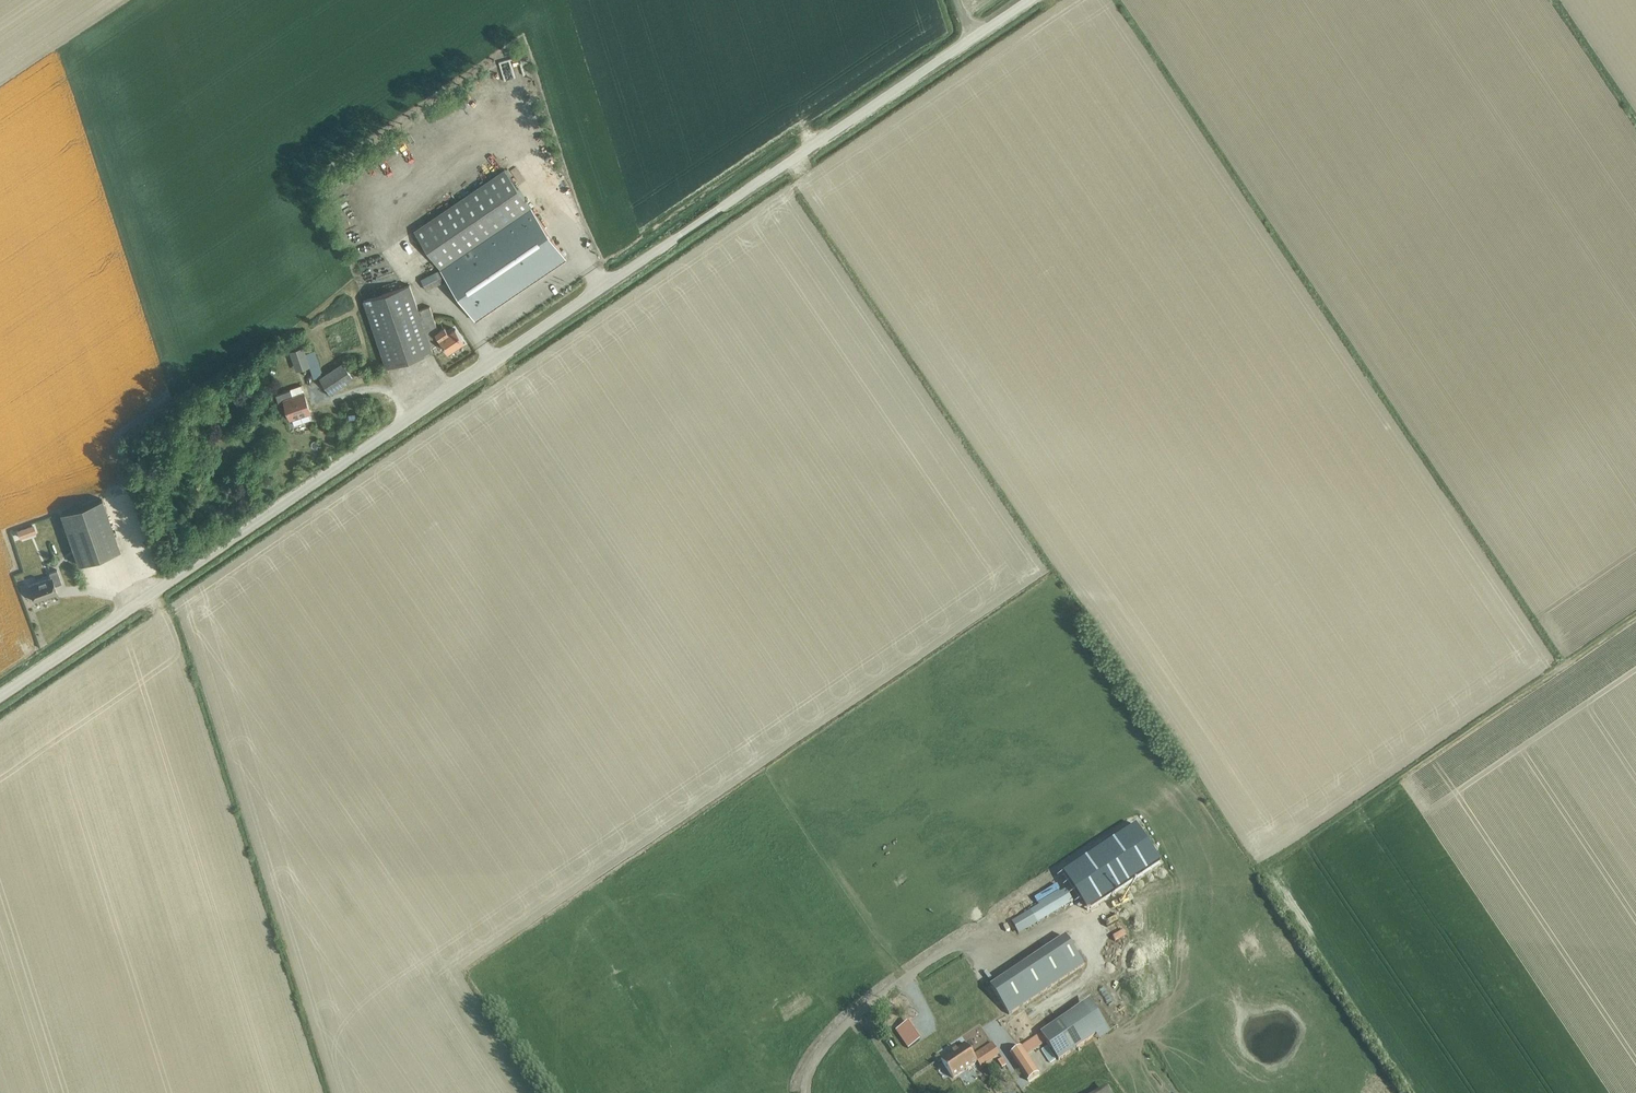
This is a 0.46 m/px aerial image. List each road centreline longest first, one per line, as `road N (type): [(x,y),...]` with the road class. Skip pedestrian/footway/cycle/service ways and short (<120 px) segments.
road 1 (tertiary): [(1028,0),(0,696)]

